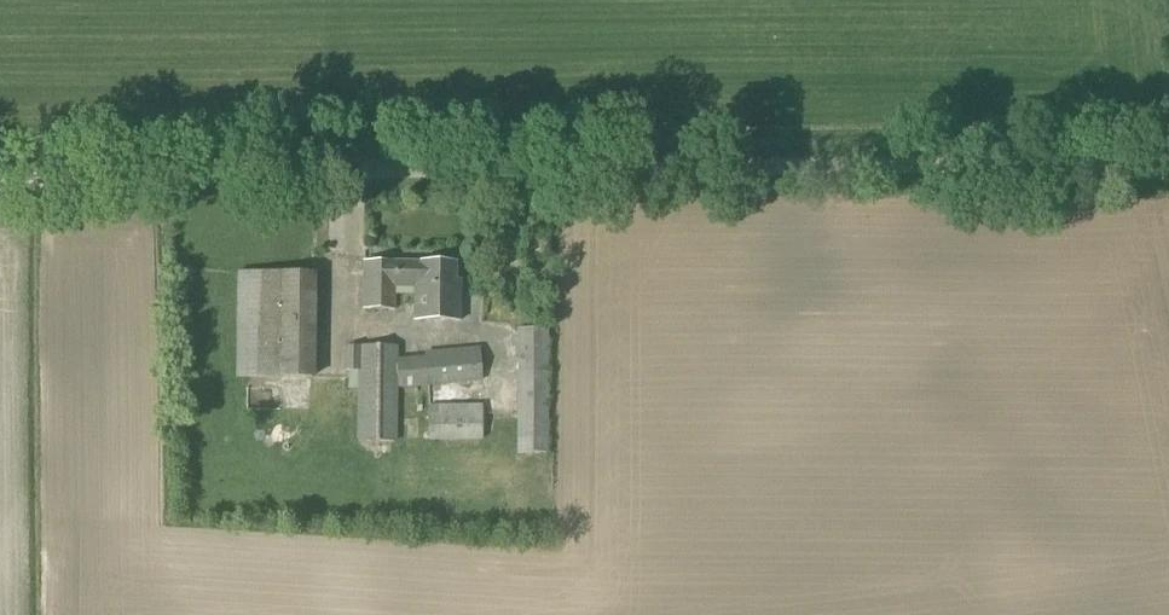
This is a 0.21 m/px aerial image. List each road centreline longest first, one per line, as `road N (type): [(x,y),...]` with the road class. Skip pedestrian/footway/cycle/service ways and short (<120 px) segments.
road 1 (unclassified): [(245,172),(1168,158)]
road 2 (track): [(0,175),(245,172)]

